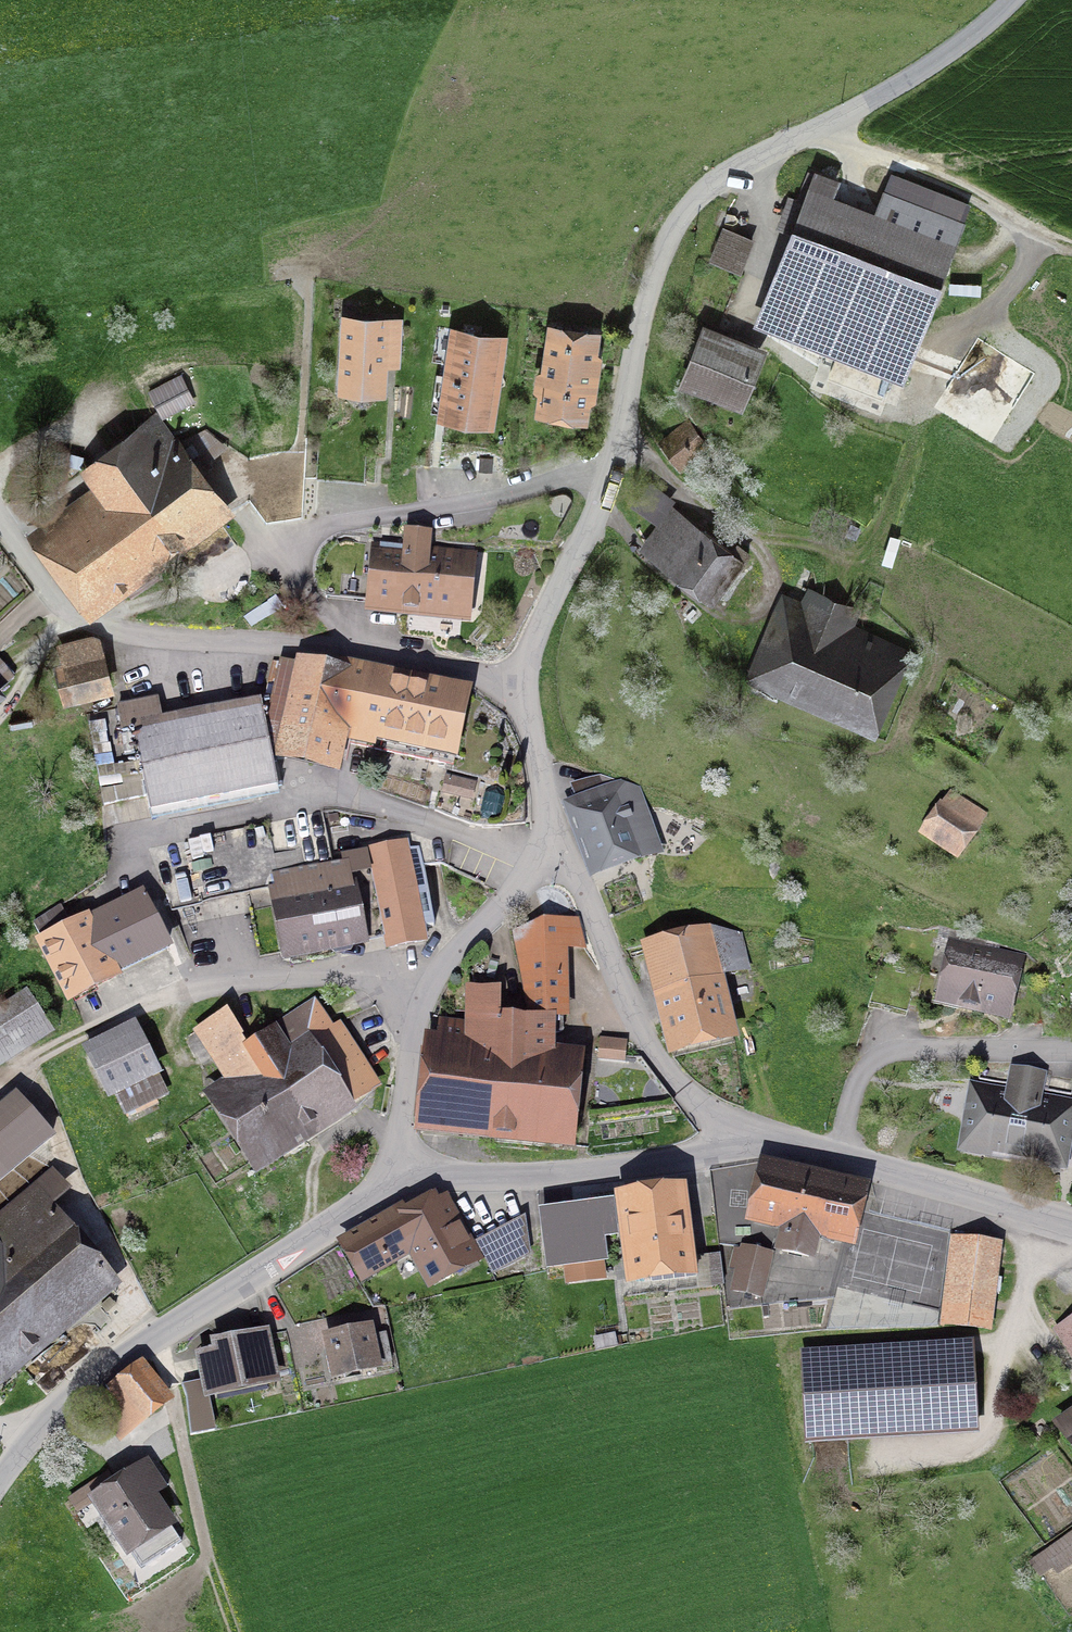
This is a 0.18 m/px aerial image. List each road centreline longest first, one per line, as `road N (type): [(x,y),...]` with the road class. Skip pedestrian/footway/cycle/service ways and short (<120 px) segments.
road 1 (unclassified): [(526,677),(546,615),(606,504),(641,314),(661,248),(688,207),(724,177),(954,50),(1011,0)]
road 2 (residential): [(0,521),(43,591),(88,629),(289,648),(325,643),(526,677)]
road 3 (tertiary): [(0,1481),(49,1422),(137,1350),(401,1179)]
road 4 (residential): [(401,1179),(414,1020),(431,989),(554,844)]
road 5 (residential): [(747,1140),(661,1063),(599,954),(554,844)]
road 6 (tertiary): [(401,1179),(577,1174),(695,1158),(747,1140)]
road 7 (residential): [(837,1160),(851,1102),(871,1066),(908,1053),(1071,1053)]
road 8 (track): [(821,128),(1071,251)]
road 9 (track): [(211,1575),(158,1336)]
road 10 (tertiary): [(837,1160),(1071,1226)]
road 11 (unclassified): [(554,844),(526,677)]

